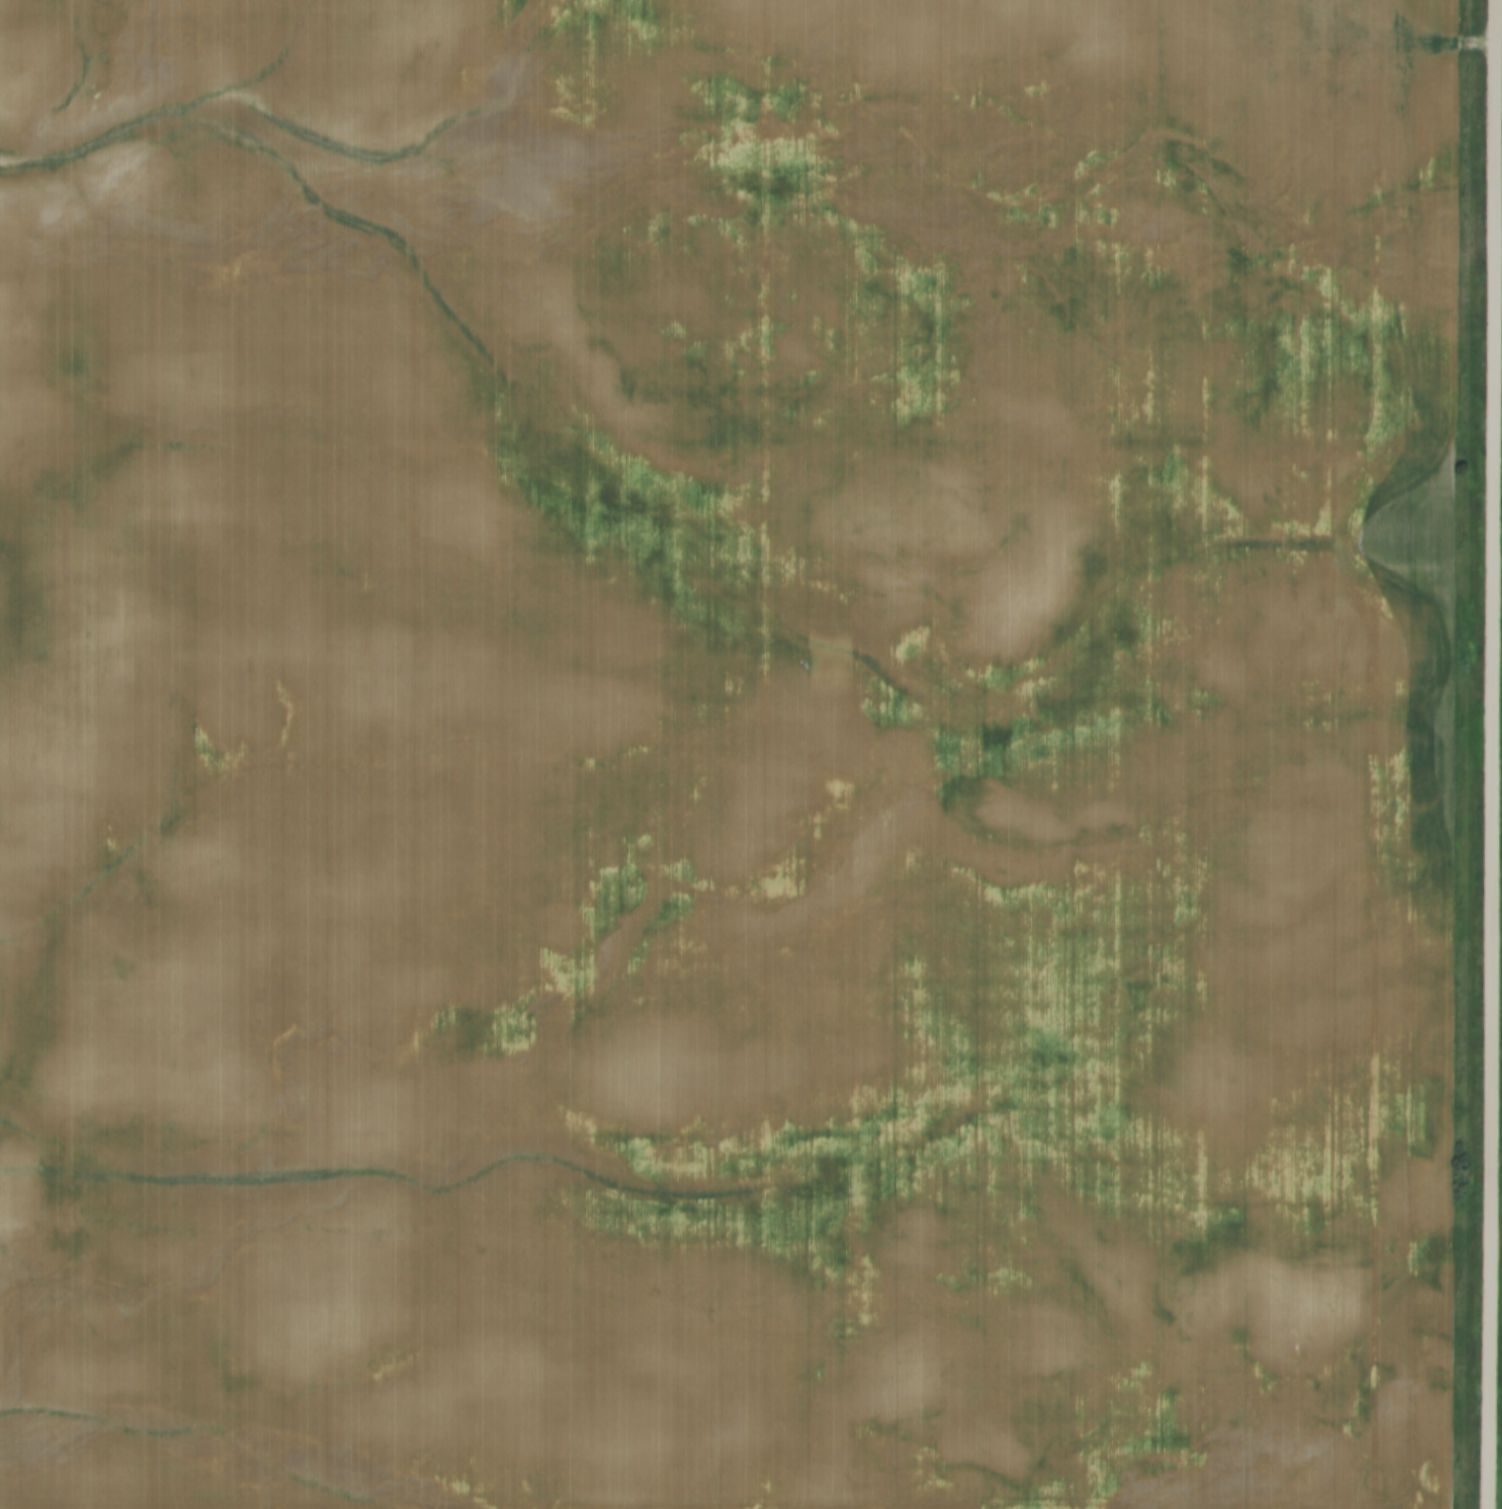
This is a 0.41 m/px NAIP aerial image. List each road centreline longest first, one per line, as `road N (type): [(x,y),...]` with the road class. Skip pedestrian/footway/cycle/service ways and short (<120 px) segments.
road 1 (residential): [(1489,1508),(1494,0)]

